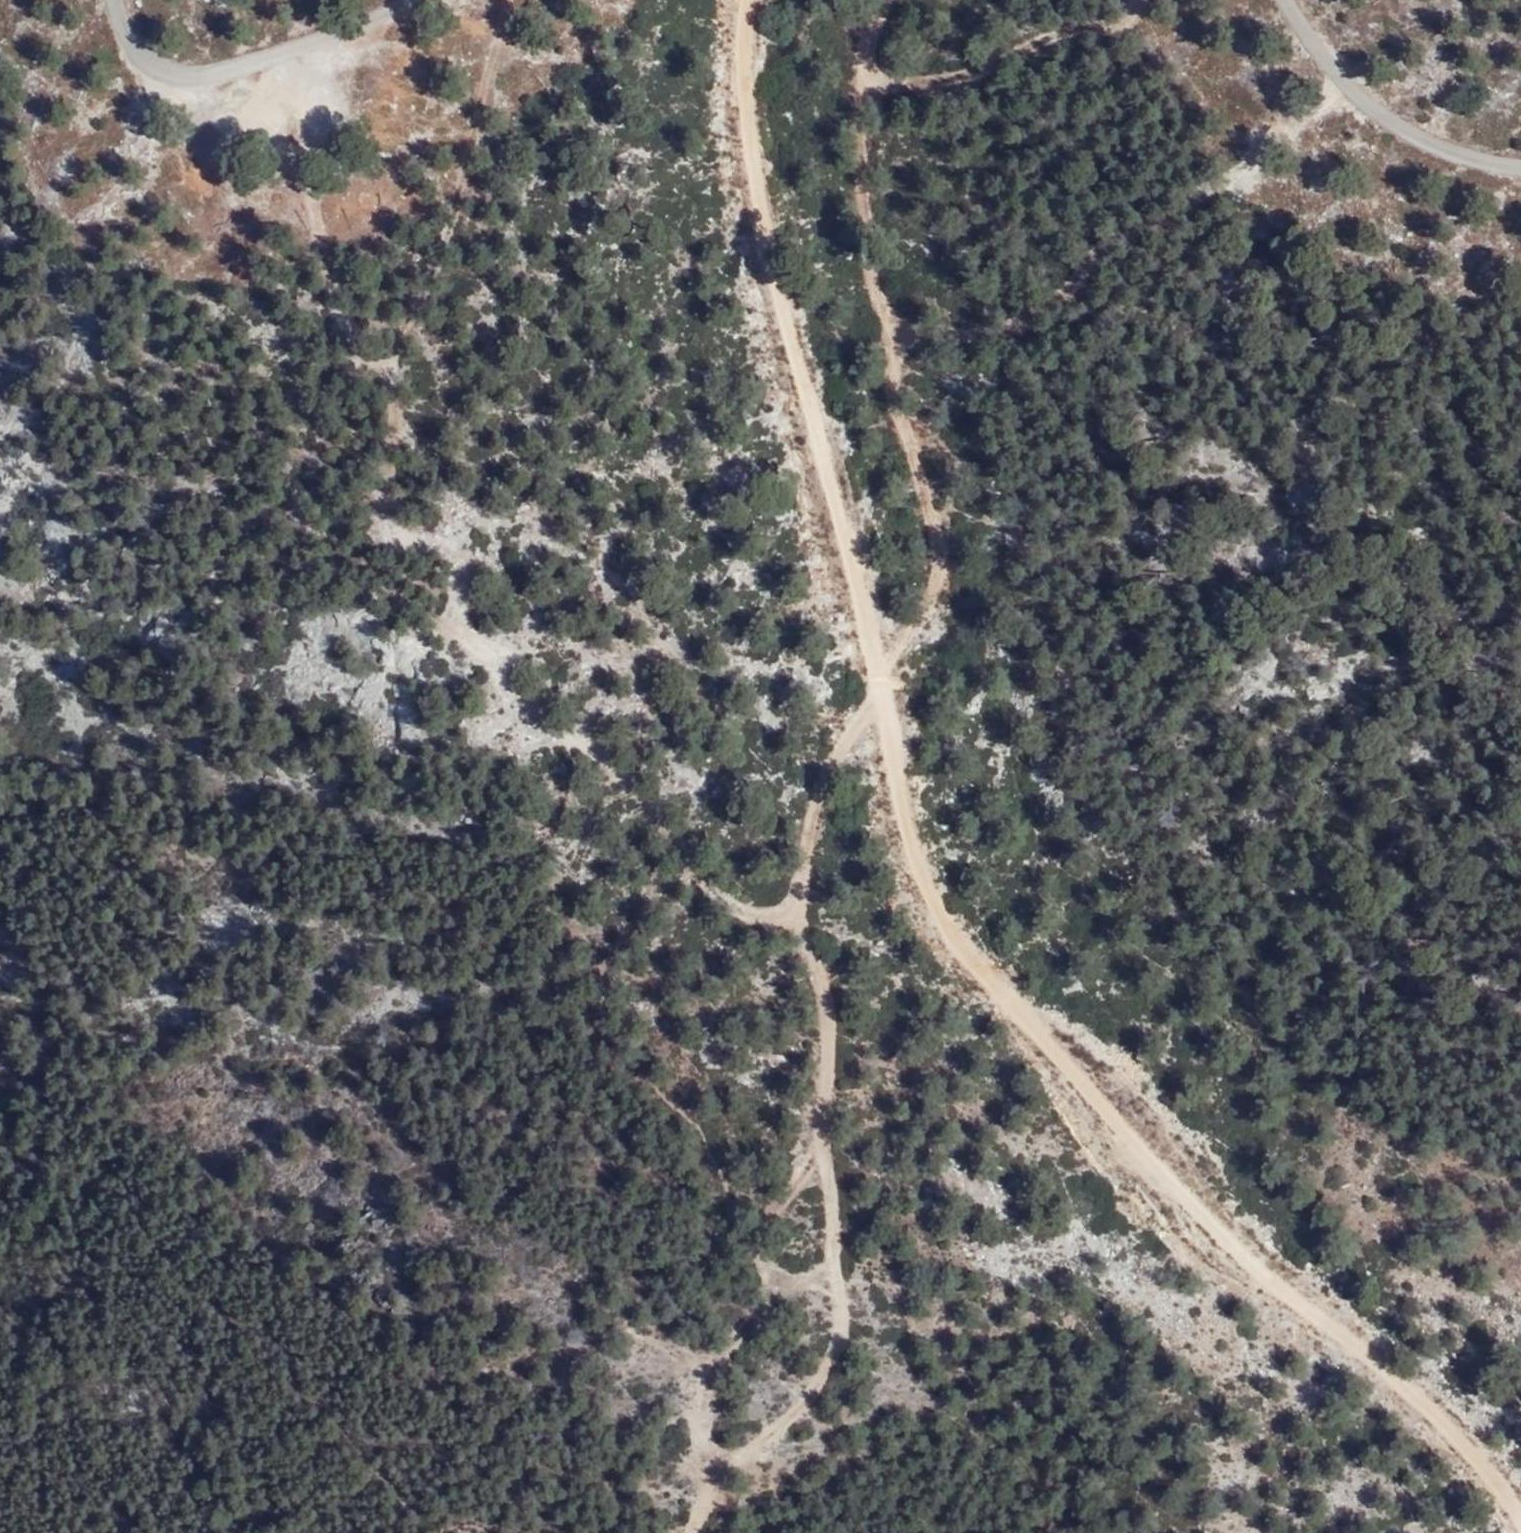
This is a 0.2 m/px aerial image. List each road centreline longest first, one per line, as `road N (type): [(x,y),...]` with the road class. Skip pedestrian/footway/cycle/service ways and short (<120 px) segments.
road 1 (track): [(752,0),(740,53),(753,176),(883,696),(913,858),(966,956),(1193,1205),(1510,1492),(1520,1521)]
road 2 (unclassified): [(404,0),(193,75),(147,58),(122,23),(118,0)]
road 3 (unclassified): [(1520,166),(1434,146),(1389,122),(1348,83),(1287,0)]

